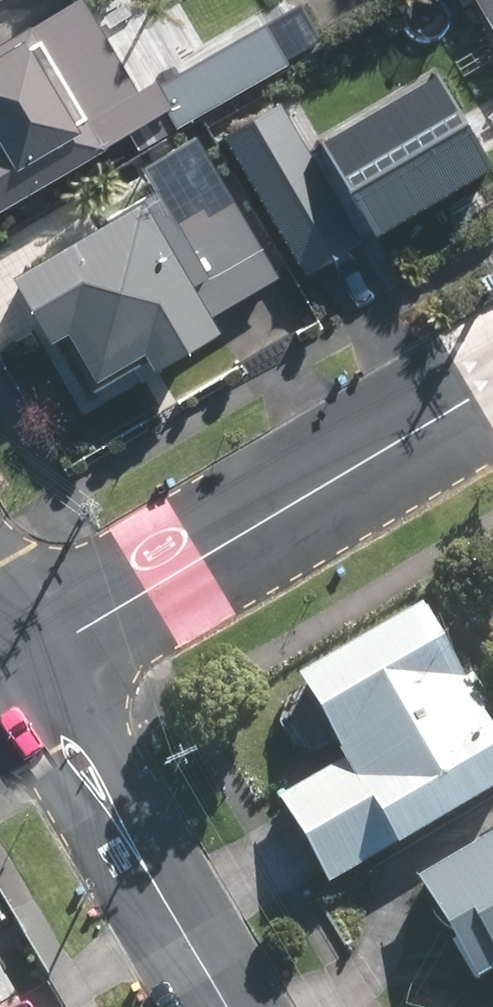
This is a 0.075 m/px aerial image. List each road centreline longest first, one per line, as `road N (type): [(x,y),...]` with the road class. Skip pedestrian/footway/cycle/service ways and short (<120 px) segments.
road 1 (residential): [(492,385),(28,659)]
road 2 (residential): [(223,1006),(66,741),(28,659)]

